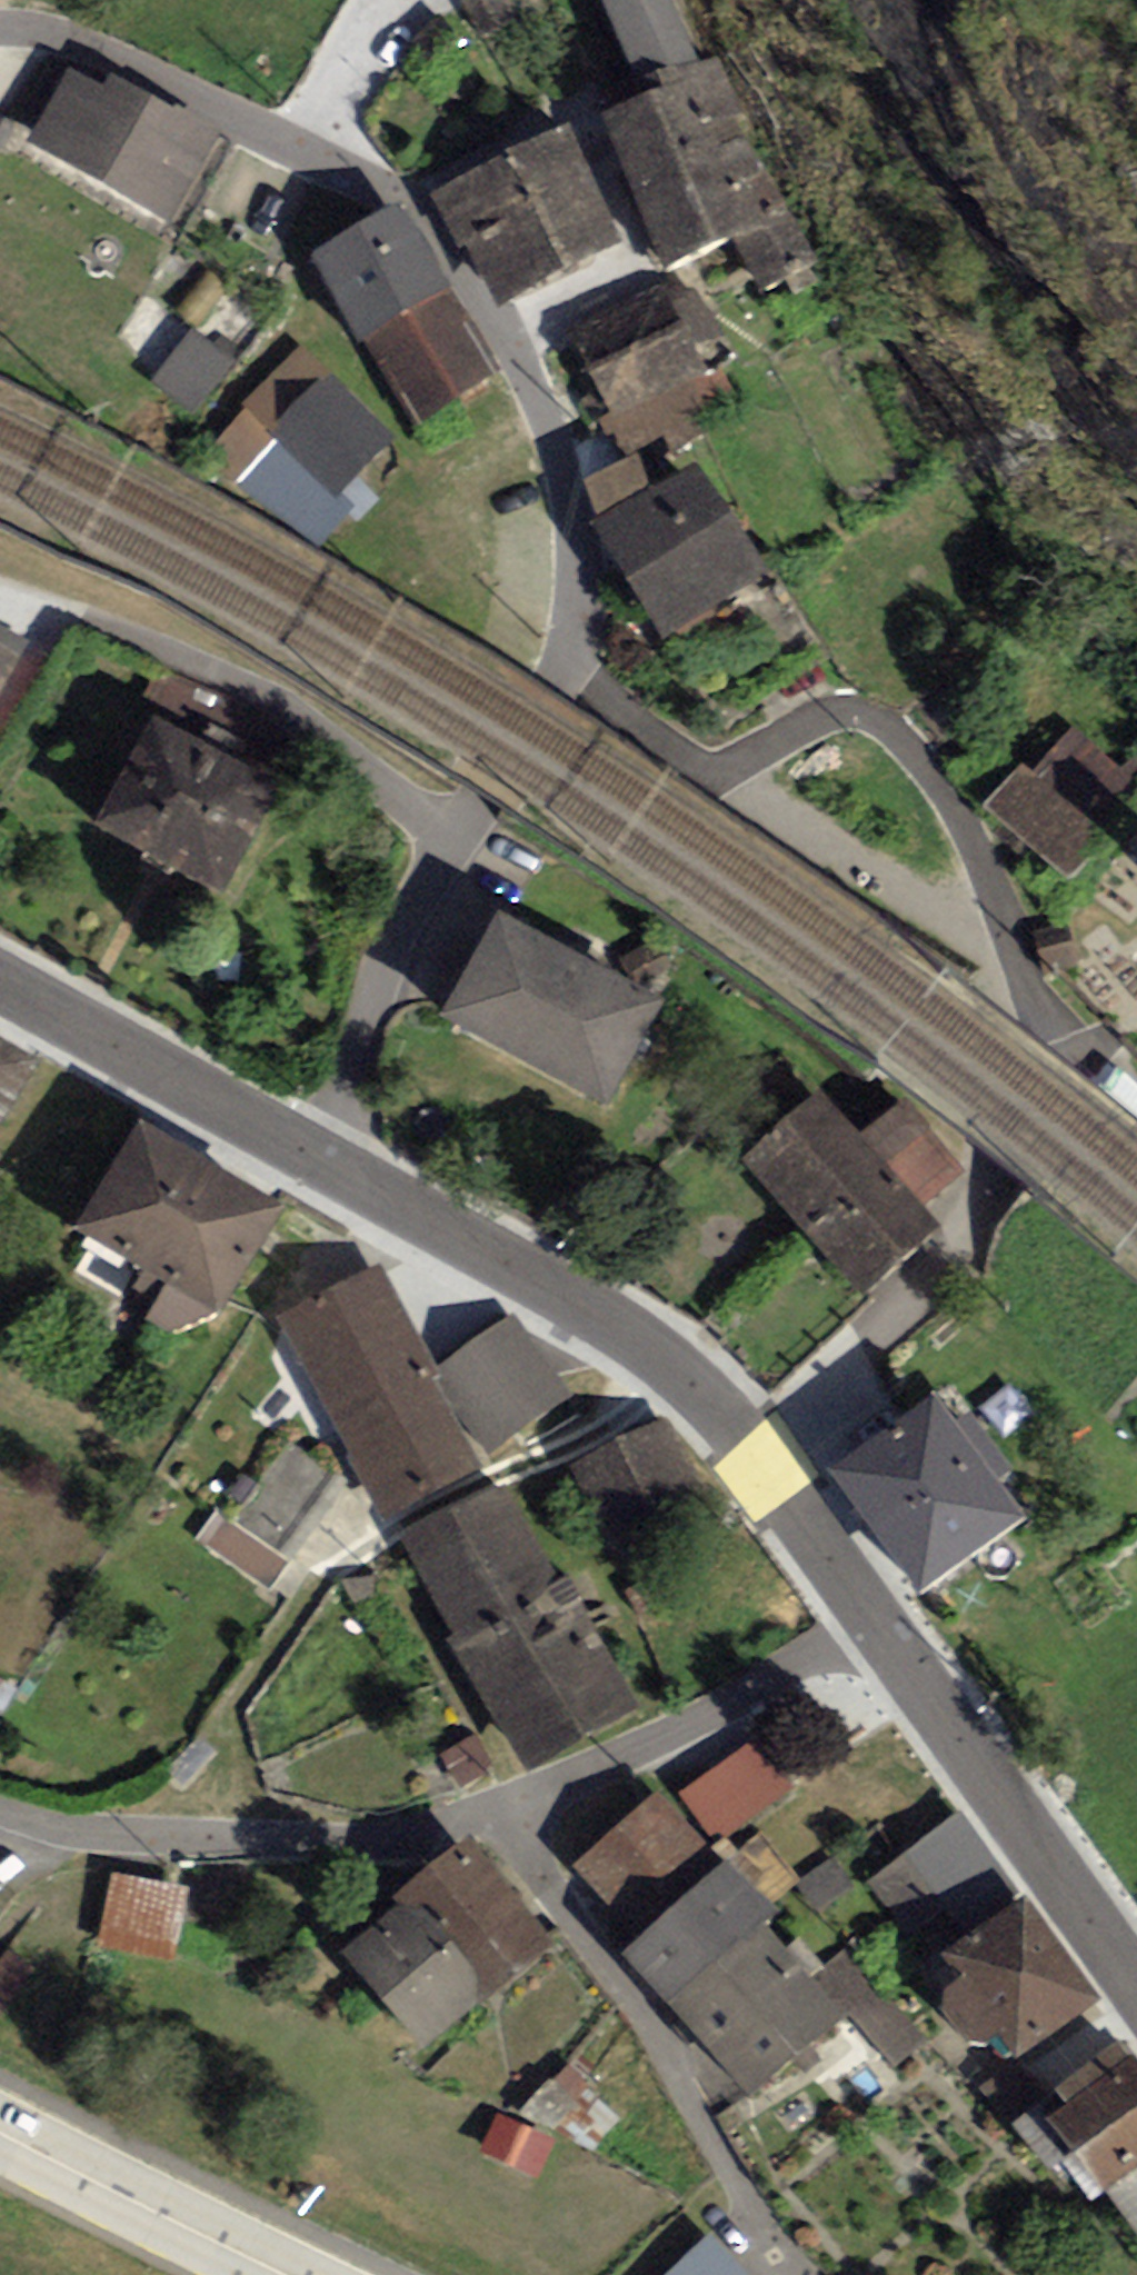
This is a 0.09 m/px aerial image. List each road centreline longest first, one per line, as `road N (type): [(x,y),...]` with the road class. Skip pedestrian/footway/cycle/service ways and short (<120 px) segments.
road 1 (residential): [(557,661),(652,738),(709,769),(749,761),(818,717),(882,725),(904,741),(959,814),(984,860),(1032,994),(1032,1063),(968,1234),(916,1307),(751,1445)]
road 2 (residential): [(0,28),(52,34),(88,49),(397,193),(439,235),(534,395),(558,454),(572,532),(572,595),(557,661)]
road 3 (residential): [(1136,1983),(751,1445)]
road 4 (residential): [(557,661),(324,1159)]
road 5 (residential): [(751,1445),(659,1350),(324,1159)]
road 6 (residential): [(324,1159),(0,977)]
road 7 (primary): [(289,2274),(0,2130)]

